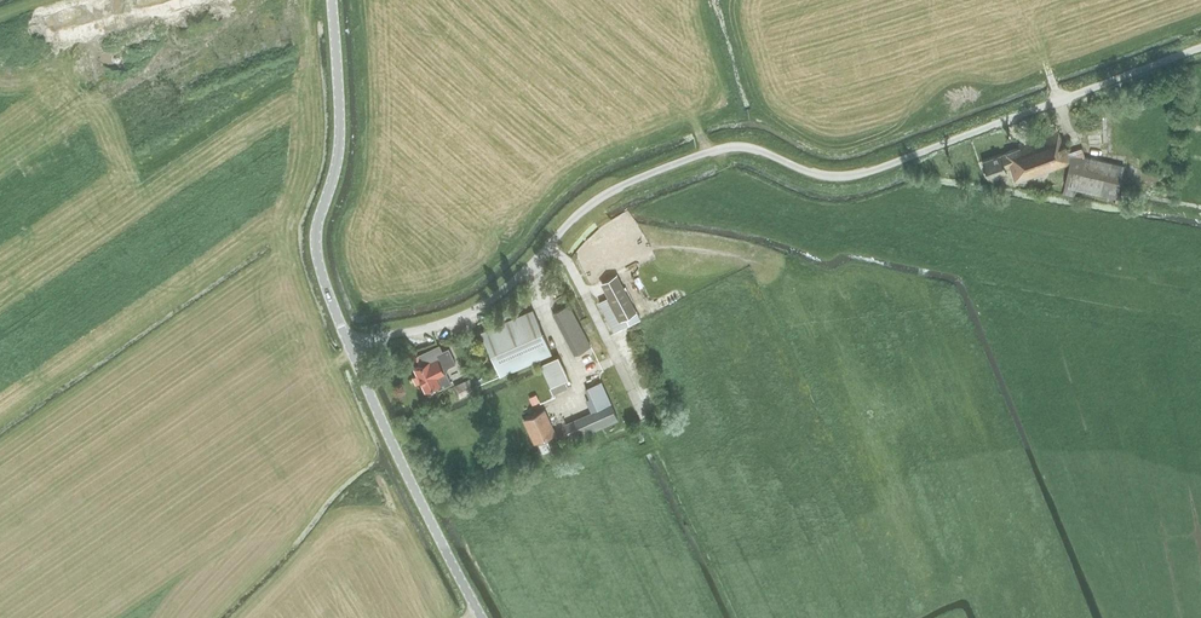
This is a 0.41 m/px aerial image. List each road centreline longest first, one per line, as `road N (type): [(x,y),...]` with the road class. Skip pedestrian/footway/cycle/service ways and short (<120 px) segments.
road 1 (unclassified): [(350,346),(471,313),(598,200),(705,153),(748,147),(810,173),(852,176),(1200,48)]
road 2 (unclassified): [(350,346),(316,249),(340,136),(332,0)]
road 3 (unclassified): [(482,617),(350,346)]
road 4 (track): [(549,246),(569,262),(644,419)]

